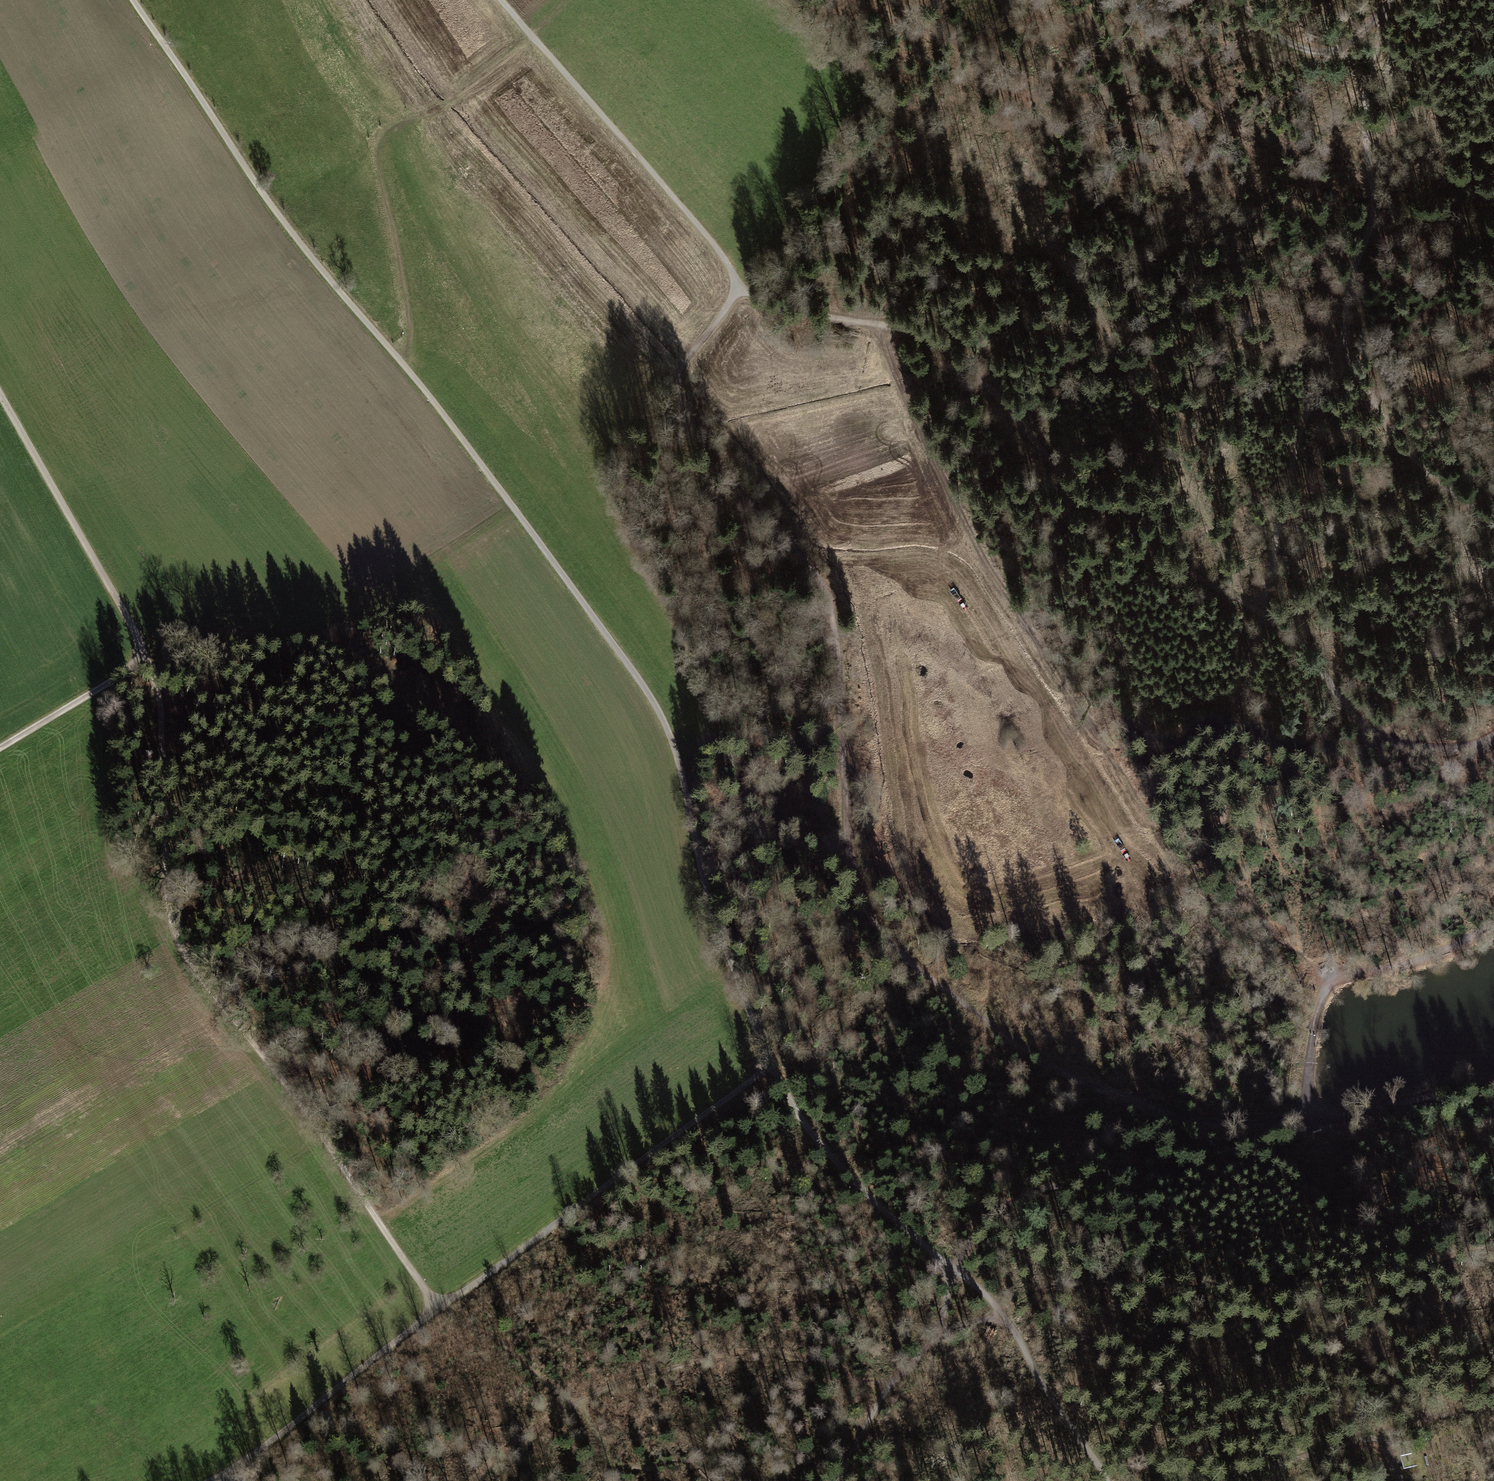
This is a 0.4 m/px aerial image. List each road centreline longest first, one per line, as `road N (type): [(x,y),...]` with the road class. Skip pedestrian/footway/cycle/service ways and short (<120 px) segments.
road 1 (track): [(767,1063),(708,896),(668,731),(640,677),(463,440),(273,206),(137,0)]
road 2 (track): [(741,288),(682,365),(683,412),(734,488),(827,593),(850,874),(869,918),(895,950),(1000,1032),(1096,1088),(1187,1119),(1306,1122)]
road 3 (track): [(1493,738),(1433,752),(1380,735),(1348,709),(1292,632),(1127,536),(1088,501),(954,353),(903,326),(773,305),(741,288)]
road 4 (track): [(147,659),(177,937),(439,1309)]
road 5 (track): [(955,1271),(811,1136),(767,1063),(439,1309)]
road 6 (track): [(1388,5),(1365,96),(1374,184),(1366,232),(1344,329),(1305,416),(1250,642)]
road 7 (track): [(398,358),(409,330),(374,145),(380,133),(450,102),(489,74),(570,0)]
road 8 (track): [(476,1480),(497,1454),(570,1404),(723,1354),(791,1352),(885,1385)]
road 9 (track): [(955,1271),(979,1225),(1021,1197),(1081,1178),(1270,1152),(1298,1137),(1306,1122)]
road 10 (track): [(499,0),(715,244),(741,288)]
road 11 (track): [(1493,929),(1434,960),(1354,974),(1331,988),(1312,1027),(1306,1122)]
road 12 (track): [(0,393),(147,659)]
road 13 (track): [(1214,1480),(1493,1407)]
road 14 (track): [(439,1309),(214,1480)]
road 15 (track): [(1108,1480),(1003,1315),(955,1271)]
road 16 (track): [(828,1480),(885,1385),(937,1331),(955,1271)]
road 17 (track): [(1344,329),(1393,435),(1493,518)]
road 18 (track): [(1390,0),(1350,47),(1326,52),(1284,39),(1234,0)]
road 19 (track): [(1306,1122),(1493,1089)]
road 20 (track): [(0,749),(147,659)]

